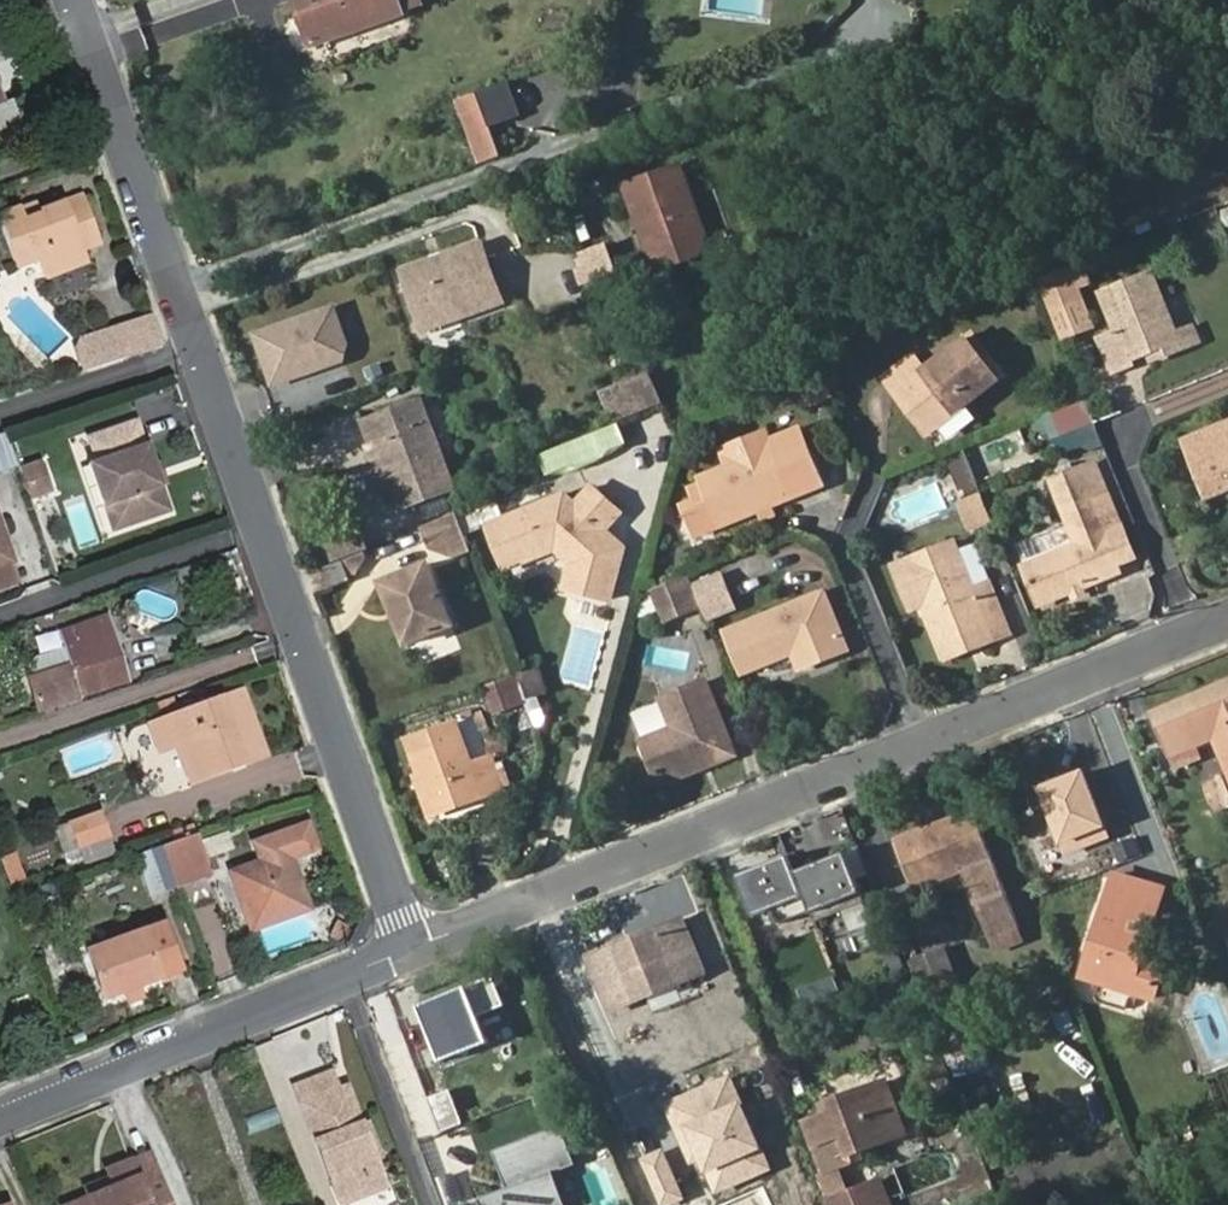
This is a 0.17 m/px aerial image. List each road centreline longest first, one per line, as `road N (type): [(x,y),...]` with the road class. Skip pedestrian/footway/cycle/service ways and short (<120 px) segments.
road 1 (residential): [(418,946),(1227,623)]
road 2 (unclassified): [(418,946),(199,350)]
road 3 (residential): [(0,1121),(418,946)]
road 4 (unclassified): [(199,350),(74,0)]
road 5 (residential): [(199,350),(0,417)]

